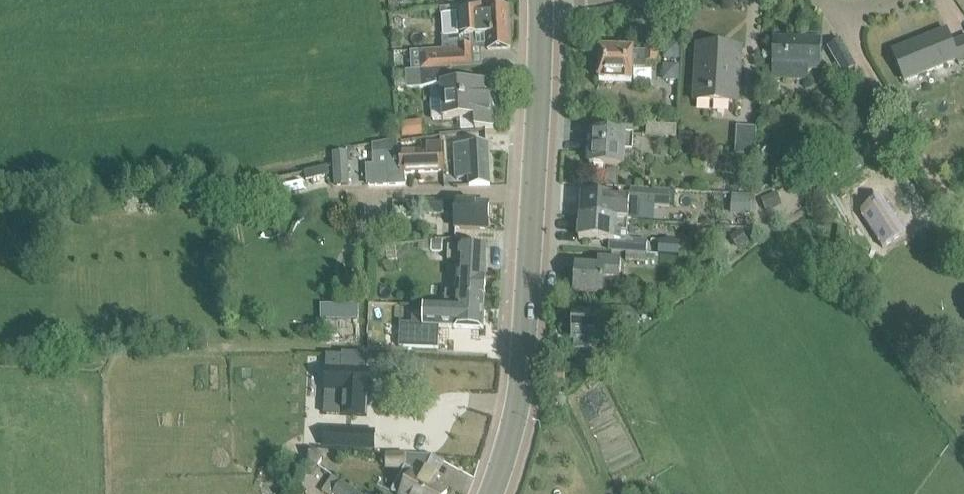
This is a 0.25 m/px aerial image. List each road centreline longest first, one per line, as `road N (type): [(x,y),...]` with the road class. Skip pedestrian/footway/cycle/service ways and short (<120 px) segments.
road 1 (secondary): [(493,493),(523,373),(540,6)]

